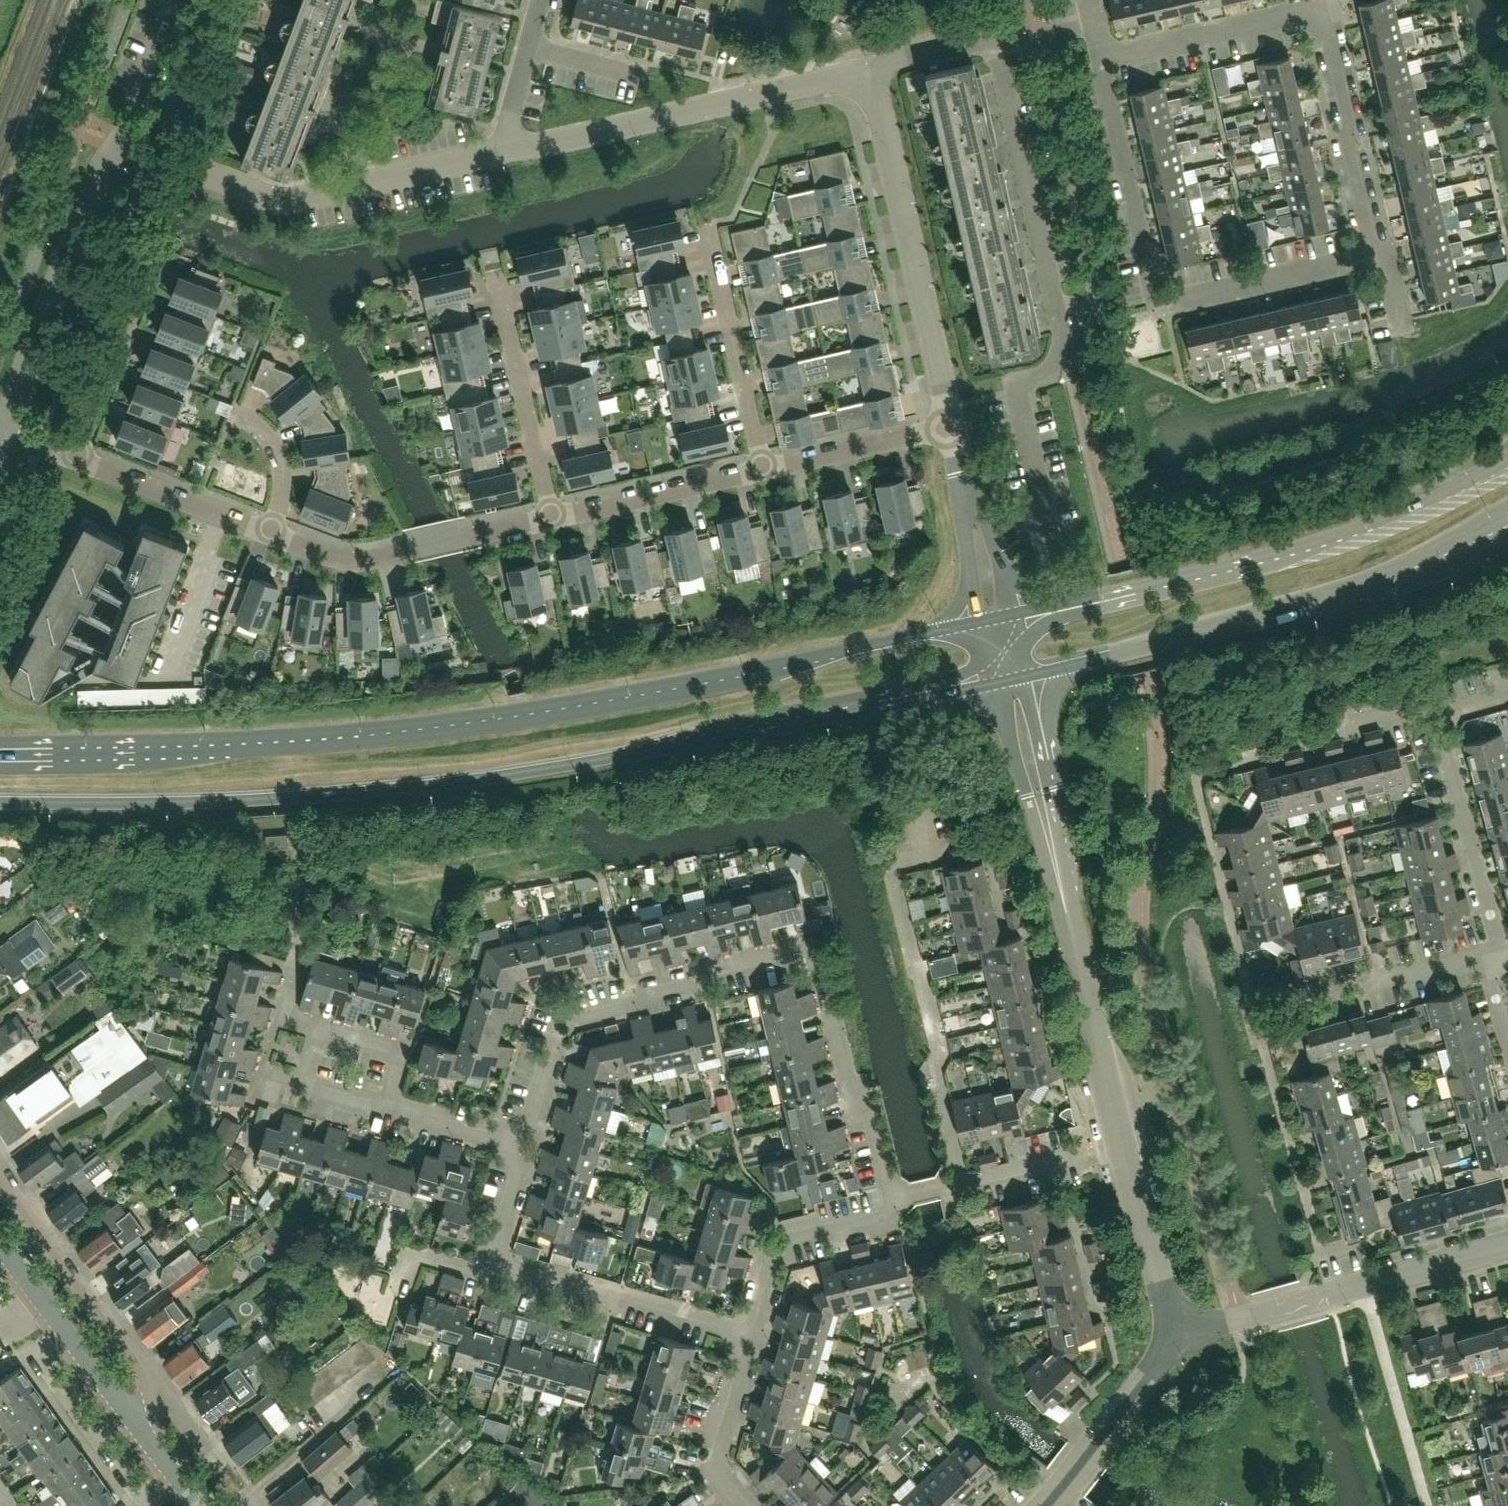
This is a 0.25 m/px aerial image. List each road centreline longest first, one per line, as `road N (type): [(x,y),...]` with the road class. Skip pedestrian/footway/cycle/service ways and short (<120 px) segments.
road 1 (tertiary): [(0,801),(218,800),(415,786),(1012,681)]
road 2 (tertiary): [(997,617),(613,699),(437,726),(175,746),(0,748)]
road 3 (residential): [(894,1204),(863,1094),(850,1073),(826,968),(808,949),(713,967),(679,994),(567,1020),(523,1147)]
road 4 (tertiary): [(1507,469),(1315,549),(1181,585),(997,617)]
road 5 (residential): [(1047,528),(1018,387),(1045,374),(1059,347),(1059,322),(995,36)]
road 6 (tertiary): [(1012,681),(1363,589),(1507,526)]
road 7 (residential): [(1107,58),(1150,291),(1159,300),(1362,259),(1369,235)]
road 8 (residential): [(962,1181),(935,1065),(941,1053),(896,877),(902,864),(928,858),(920,817)]
road 9 (residential): [(495,150),(303,194),(260,191),(120,139)]
road 10 (residential): [(495,150),(870,71)]
road 11 (unclassified): [(1095,1040),(1012,681)]
road 12 (residential): [(951,427),(870,71)]
road 13 (residential): [(1181,1335),(1507,1245)]
road 14 (residential): [(1181,1335),(1138,1207),(1095,1040)]
road 15 (residential): [(553,518),(364,560),(312,553),(270,535)]
road 16 (residential): [(491,1260),(750,1332)]
road 17 (residential): [(152,1386),(0,1176)]
road 18 (residential): [(177,1482),(145,1504),(38,1356),(66,1336)]
road 19 (residential): [(392,1107),(409,1051),(280,1013),(262,1071)]
road 20 (residential): [(1502,958),(1435,714)]
road 21 (residential): [(553,518),(498,279)]
road 22 (residential): [(763,470),(709,233)]
road 23 (residential): [(1369,235),(1321,13)]
road 24 (unclassified): [(3,431),(82,220)]
road 25 (residential): [(78,459),(157,251)]
road 26 (residential): [(1043,1505),(1181,1335)]
road 27 (residential): [(750,1332),(779,1241),(878,1219),(894,1204)]
road 28 (residential): [(1321,13),(1107,58)]
road 29 (residential): [(763,470),(553,518)]
road 30 (residential): [(270,535),(78,459)]
road 31 (residential): [(951,427),(763,470)]
road 32 (residential): [(740,1505),(714,1468),(750,1332)]
road 33 (residential): [(120,139),(174,0)]
road 34 (residential): [(1359,989),(1477,956),(1502,958)]
road 35 (unclassified): [(997,617),(962,474)]
road 36 (residential): [(270,535),(284,477),(273,443),(238,417)]
road 37 (residential): [(523,1147),(392,1107)]
road 38 (residential): [(262,1071),(392,1107)]
road 39 (residential): [(870,71),(995,36)]
road 40 (residential): [(397,1291),(410,1252),(474,1269),(491,1260)]

